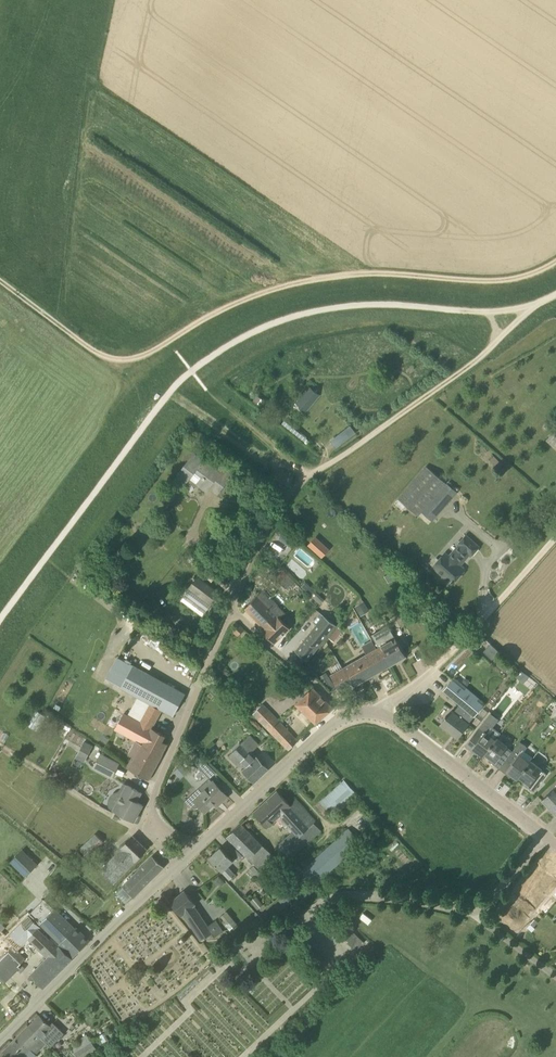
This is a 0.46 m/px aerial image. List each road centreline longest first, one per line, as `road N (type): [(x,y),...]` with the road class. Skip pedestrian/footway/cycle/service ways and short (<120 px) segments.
road 1 (track): [(555,261),(503,280),(362,273),(287,285),(123,360),(97,354),(0,281)]
road 2 (track): [(539,303),(480,357),(311,477),(207,391)]
road 3 (track): [(539,303),(488,312),(331,310),(249,335),(192,371)]
road 4 (track): [(192,371),(0,619)]
road 5 (residential): [(0,1042),(178,866)]
road 6 (residential): [(477,912),(405,899),(335,899),(240,944)]
road 7 (track): [(555,537),(435,673),(383,715)]
road 8 (residential): [(162,833),(158,784),(231,610)]
road 9 (residential): [(545,835),(404,728),(383,715),(348,713)]
road 10 (residential): [(196,849),(348,713)]
road 11 (residential): [(231,610),(276,517),(311,477)]
road 12 (residential): [(348,713),(231,610)]

